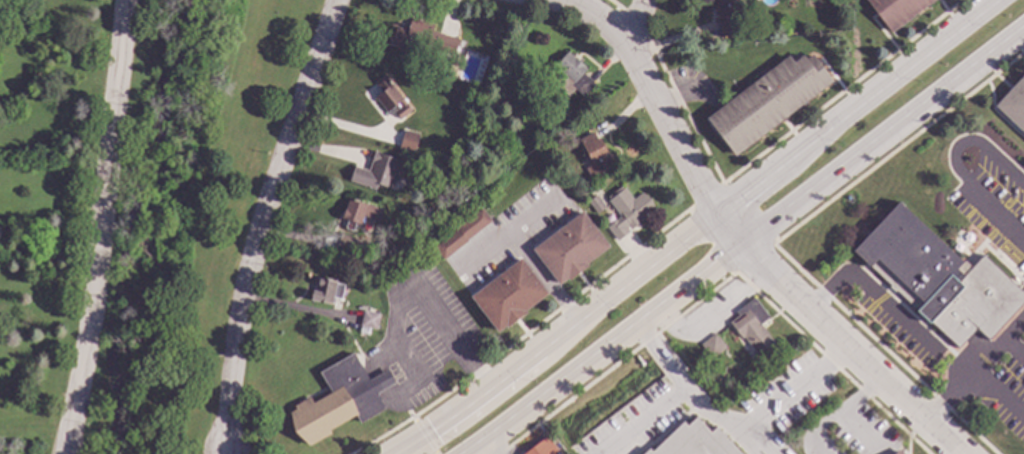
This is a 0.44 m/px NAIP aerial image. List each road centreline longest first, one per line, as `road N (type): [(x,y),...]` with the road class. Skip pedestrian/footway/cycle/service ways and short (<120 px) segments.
road 1 (secondary): [(992,0),(408,448)]
road 2 (secondary): [(471,453),(1023,28)]
road 3 (residential): [(563,0),(628,43),(742,246),(962,453)]
road 4 (residential): [(338,0),(243,278),(225,451)]
road 5 (residential): [(117,0),(98,269),(64,453)]

